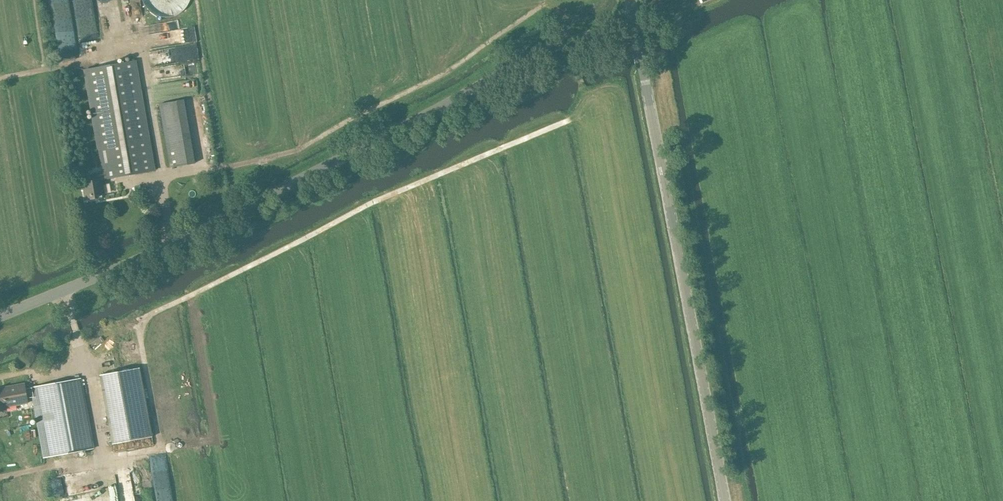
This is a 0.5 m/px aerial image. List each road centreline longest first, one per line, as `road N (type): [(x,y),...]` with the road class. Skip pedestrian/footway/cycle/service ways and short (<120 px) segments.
road 1 (unclassified): [(0,317),(200,231),(549,46),(635,25)]
road 2 (tertiary): [(725,500),(635,25)]

